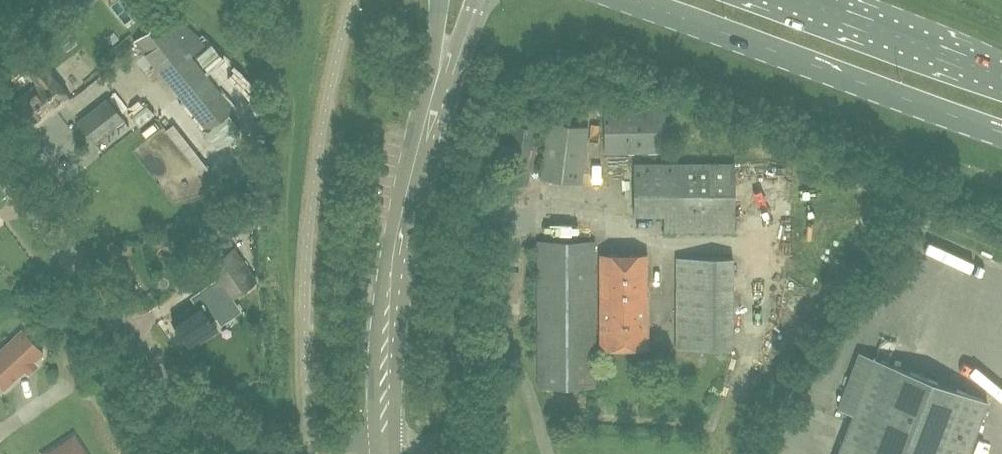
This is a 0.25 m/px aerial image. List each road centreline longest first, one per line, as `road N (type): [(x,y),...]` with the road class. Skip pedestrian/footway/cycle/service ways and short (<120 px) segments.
road 1 (tertiary): [(385,451),(395,254),(460,0)]
road 2 (tertiary): [(281,453),(235,442),(172,395),(0,170)]
road 3 (primary): [(623,0),(1001,133)]
road 4 (primary): [(1001,79),(797,0)]

